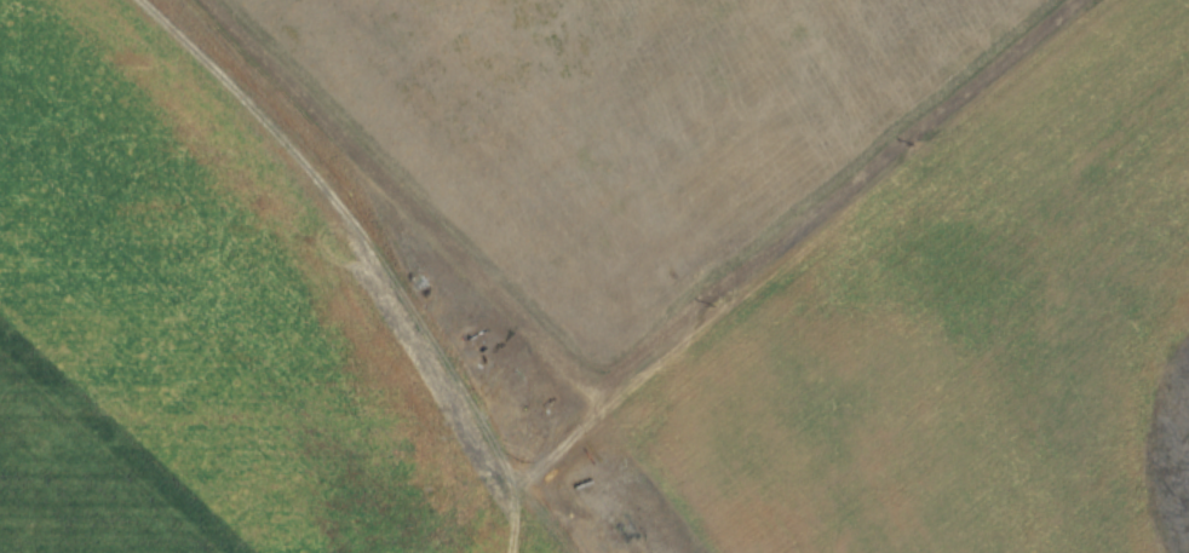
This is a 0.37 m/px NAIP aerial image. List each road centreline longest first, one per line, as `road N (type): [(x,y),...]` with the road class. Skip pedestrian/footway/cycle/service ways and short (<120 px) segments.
road 1 (track): [(1118,0),(680,358),(639,394),(608,447),(538,477),(481,472)]
road 2 (track): [(156,0),(346,198),(432,344),(471,428),(481,472),(479,518),(462,552)]

